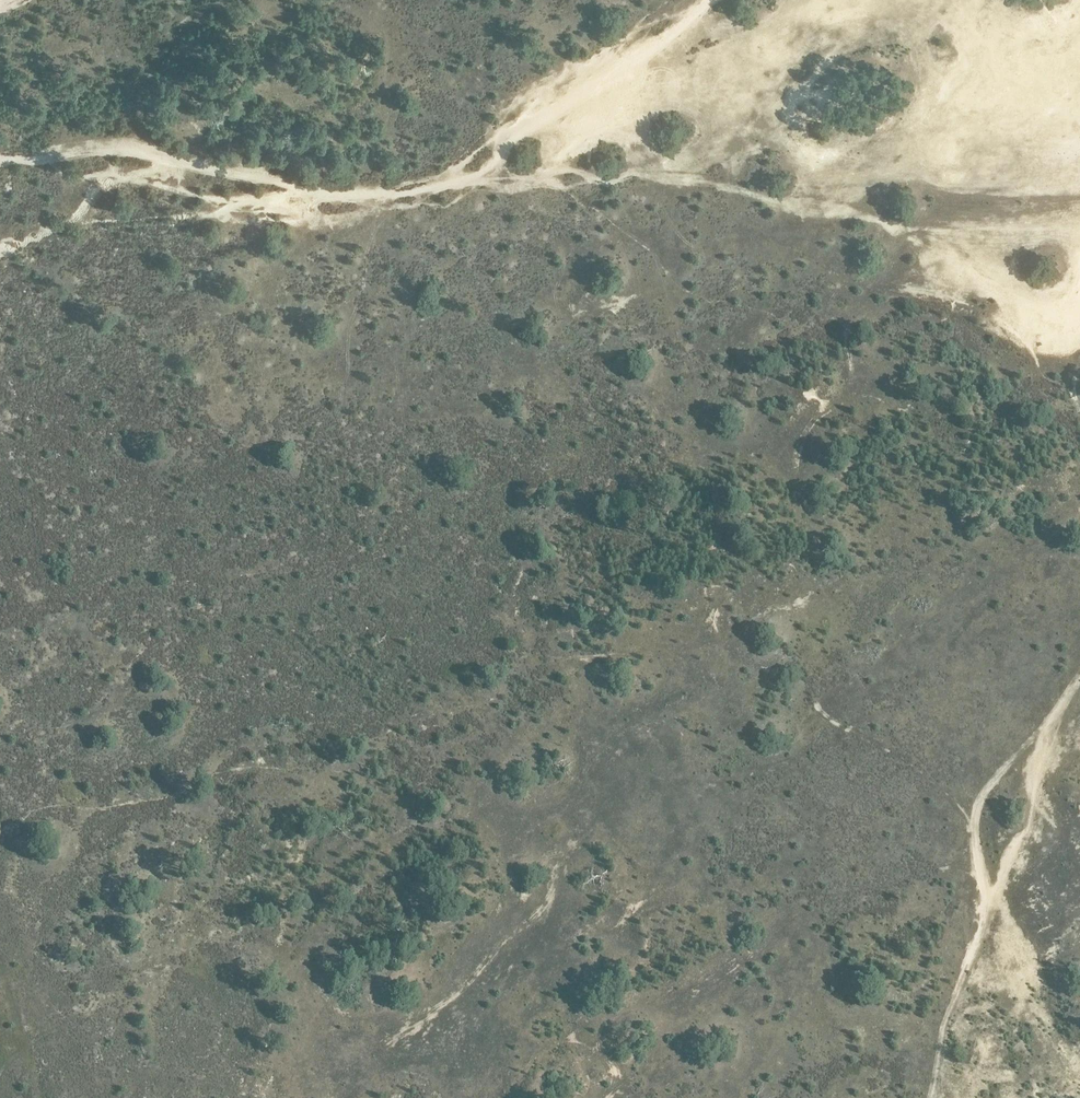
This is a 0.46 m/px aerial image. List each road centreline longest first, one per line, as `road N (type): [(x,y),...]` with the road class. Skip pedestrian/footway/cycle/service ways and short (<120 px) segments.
road 1 (track): [(930,1097),(988,893),(976,817),(993,780),(1041,736),(1079,679)]
road 2 (track): [(168,158),(159,168),(104,187),(60,229),(0,248)]

